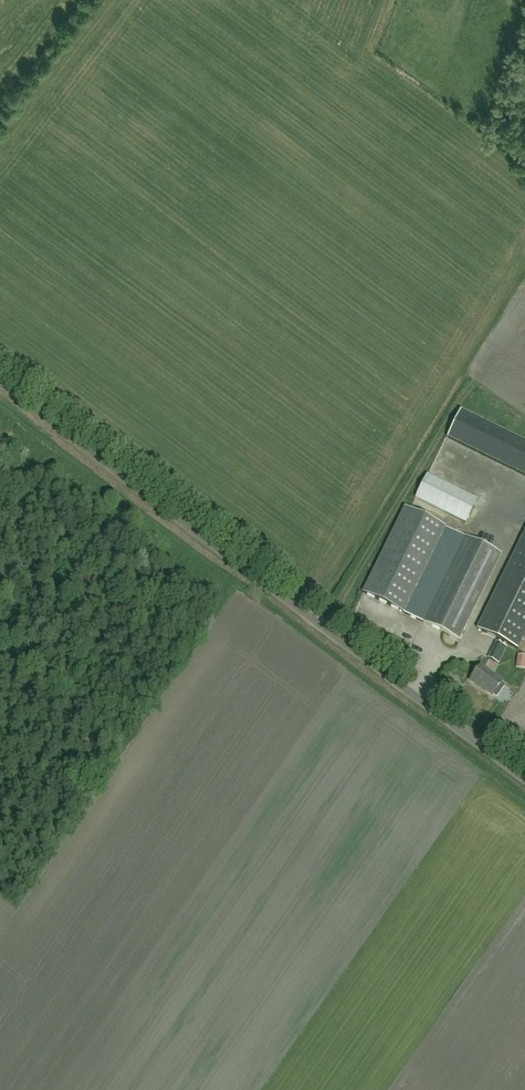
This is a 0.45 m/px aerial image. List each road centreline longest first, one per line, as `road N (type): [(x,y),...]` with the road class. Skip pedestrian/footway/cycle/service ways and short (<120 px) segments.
road 1 (unclassified): [(524,779),(0,381)]

